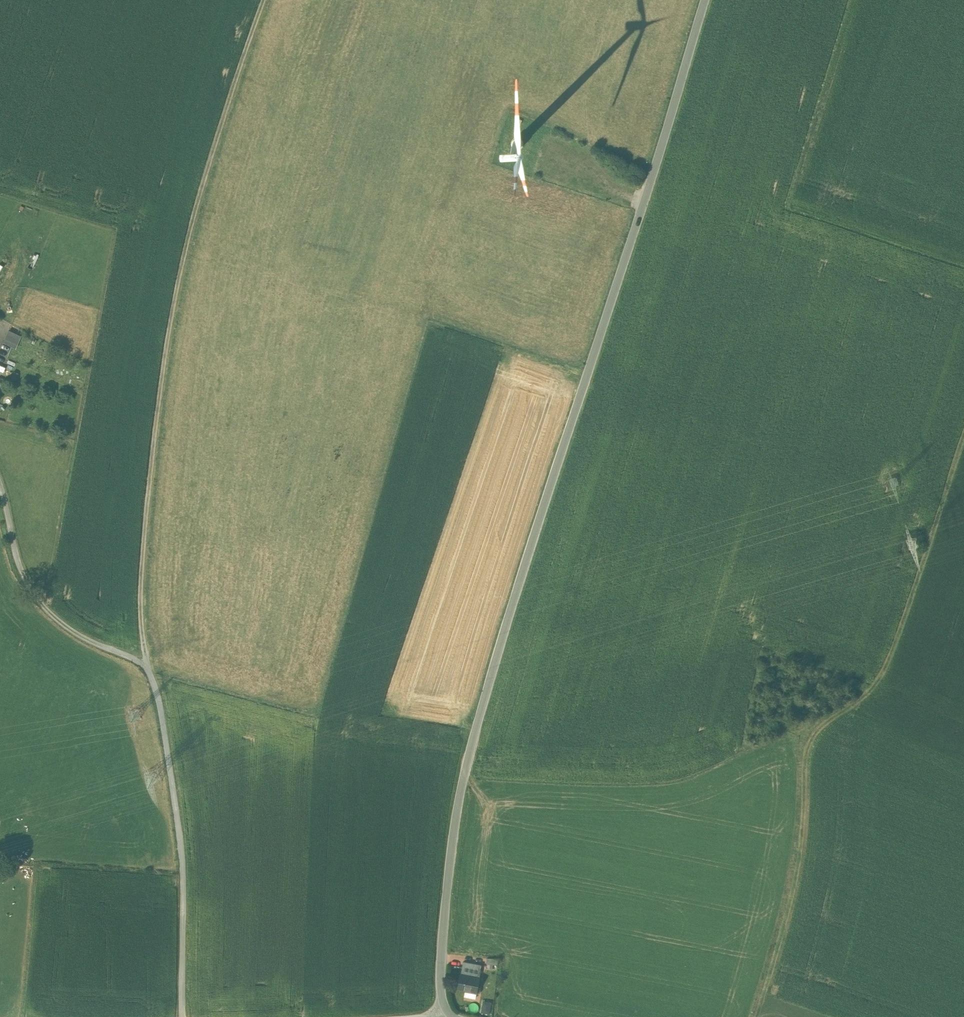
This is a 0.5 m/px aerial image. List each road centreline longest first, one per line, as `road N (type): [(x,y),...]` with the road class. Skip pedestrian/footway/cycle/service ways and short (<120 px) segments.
road 1 (tertiary): [(447,1011),(445,913),(464,775),(705,0)]
road 2 (track): [(262,0),(176,291),(140,609),(147,668)]
road 3 (track): [(756,1016),(796,864),(806,744),(817,724),(866,697),(881,679)]
road 4 (track): [(182,1016),(180,836),(147,668)]
road 5 (track): [(147,668),(86,639),(43,606),(17,557),(0,485)]
road 6 (track): [(644,204),(527,152)]

